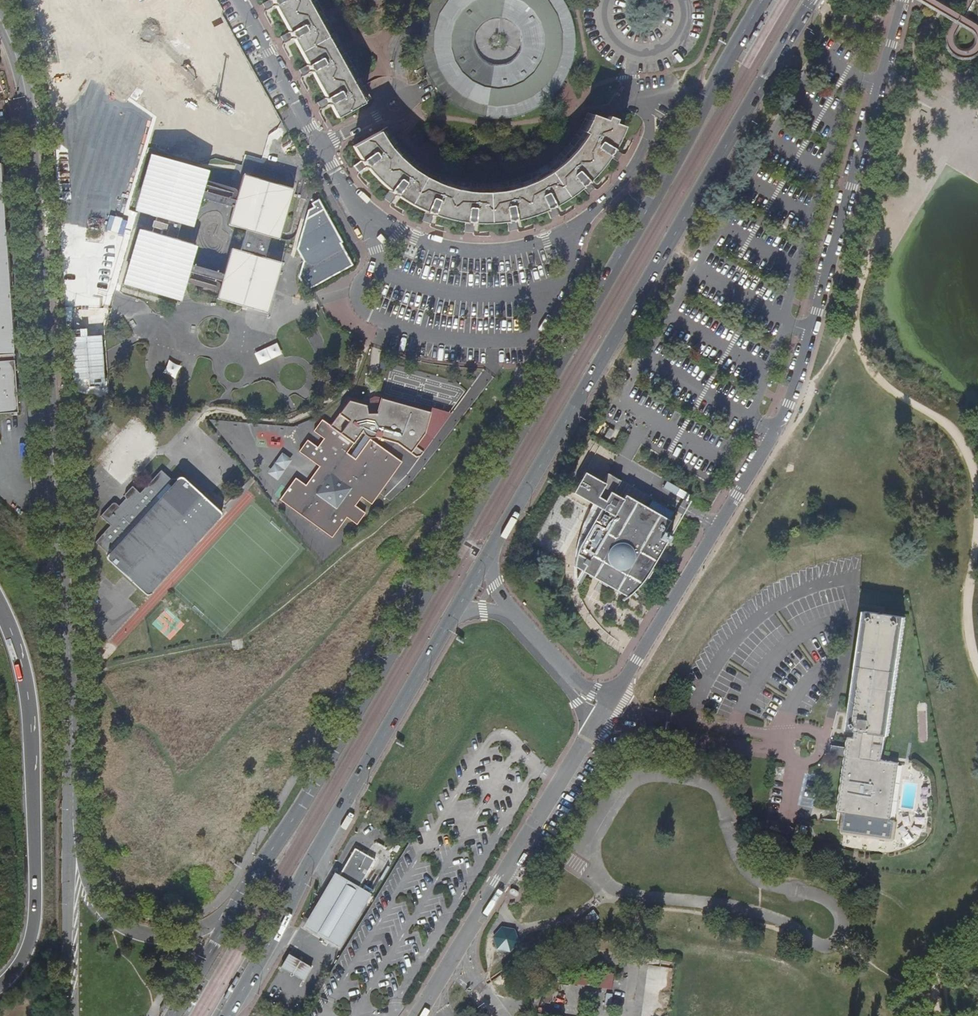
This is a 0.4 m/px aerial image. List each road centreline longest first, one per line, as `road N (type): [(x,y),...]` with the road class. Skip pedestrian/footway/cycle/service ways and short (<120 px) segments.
road 1 (primary): [(762,0),(229,919)]
road 2 (unclassified): [(0,19),(27,100),(68,636),(74,840)]
road 3 (residential): [(902,0),(787,403),(613,697)]
road 4 (primary): [(489,554),(813,0)]
road 5 (primary): [(227,1015),(454,615)]
road 6 (motorway): [(0,608),(30,726),(35,862),(35,915),(24,955),(0,984)]
road 7 (residential): [(595,726),(417,1015)]
road 8 (unclassified): [(229,919),(170,936),(122,927),(99,911),(74,840)]
road 9 (unclassified): [(74,840),(70,1015)]
road 10 (residential): [(384,321),(443,338),(530,336)]

